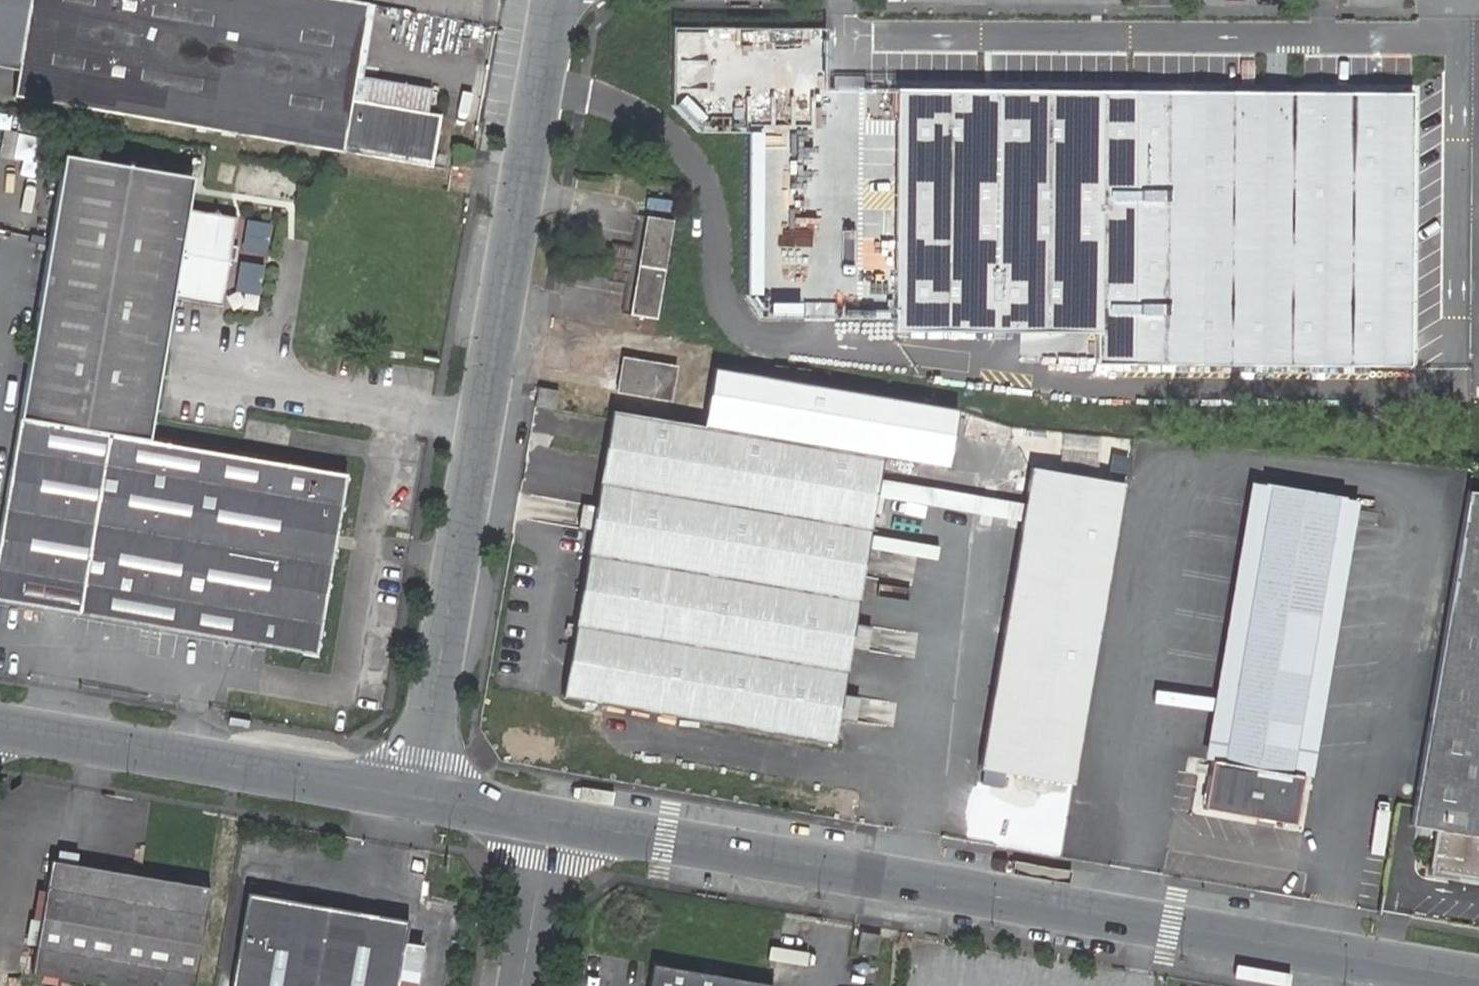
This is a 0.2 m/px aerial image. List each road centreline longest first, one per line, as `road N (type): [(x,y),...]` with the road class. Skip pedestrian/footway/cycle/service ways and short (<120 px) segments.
road 1 (unclassified): [(551,819),(1478,980)]
road 2 (unclassified): [(418,796),(555,0)]
road 3 (unclassified): [(0,725),(418,796)]
road 4 (unclassified): [(523,985),(551,819)]
road 5 (unclassified): [(418,796),(551,819)]

